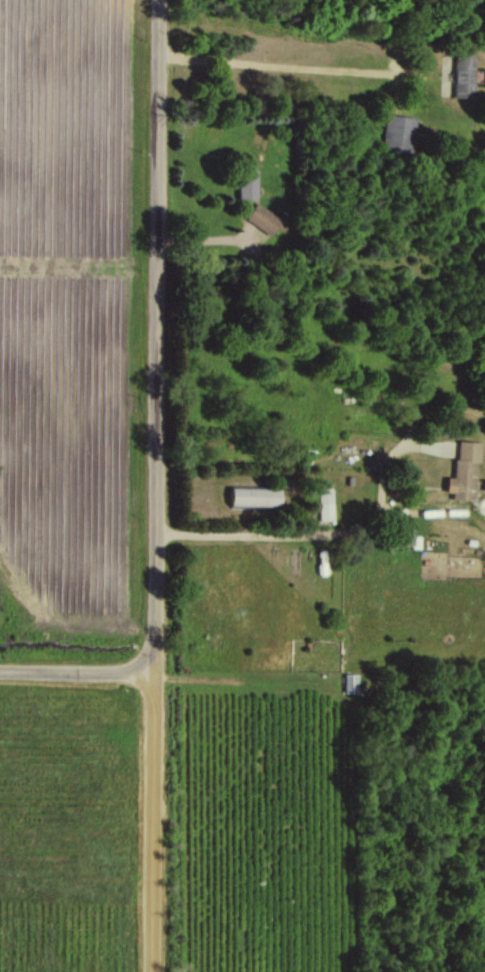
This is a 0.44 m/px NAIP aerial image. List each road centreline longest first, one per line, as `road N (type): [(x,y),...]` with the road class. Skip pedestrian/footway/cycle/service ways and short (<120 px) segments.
road 1 (residential): [(155,971),(163,0)]
road 2 (residential): [(0,670),(158,671)]

